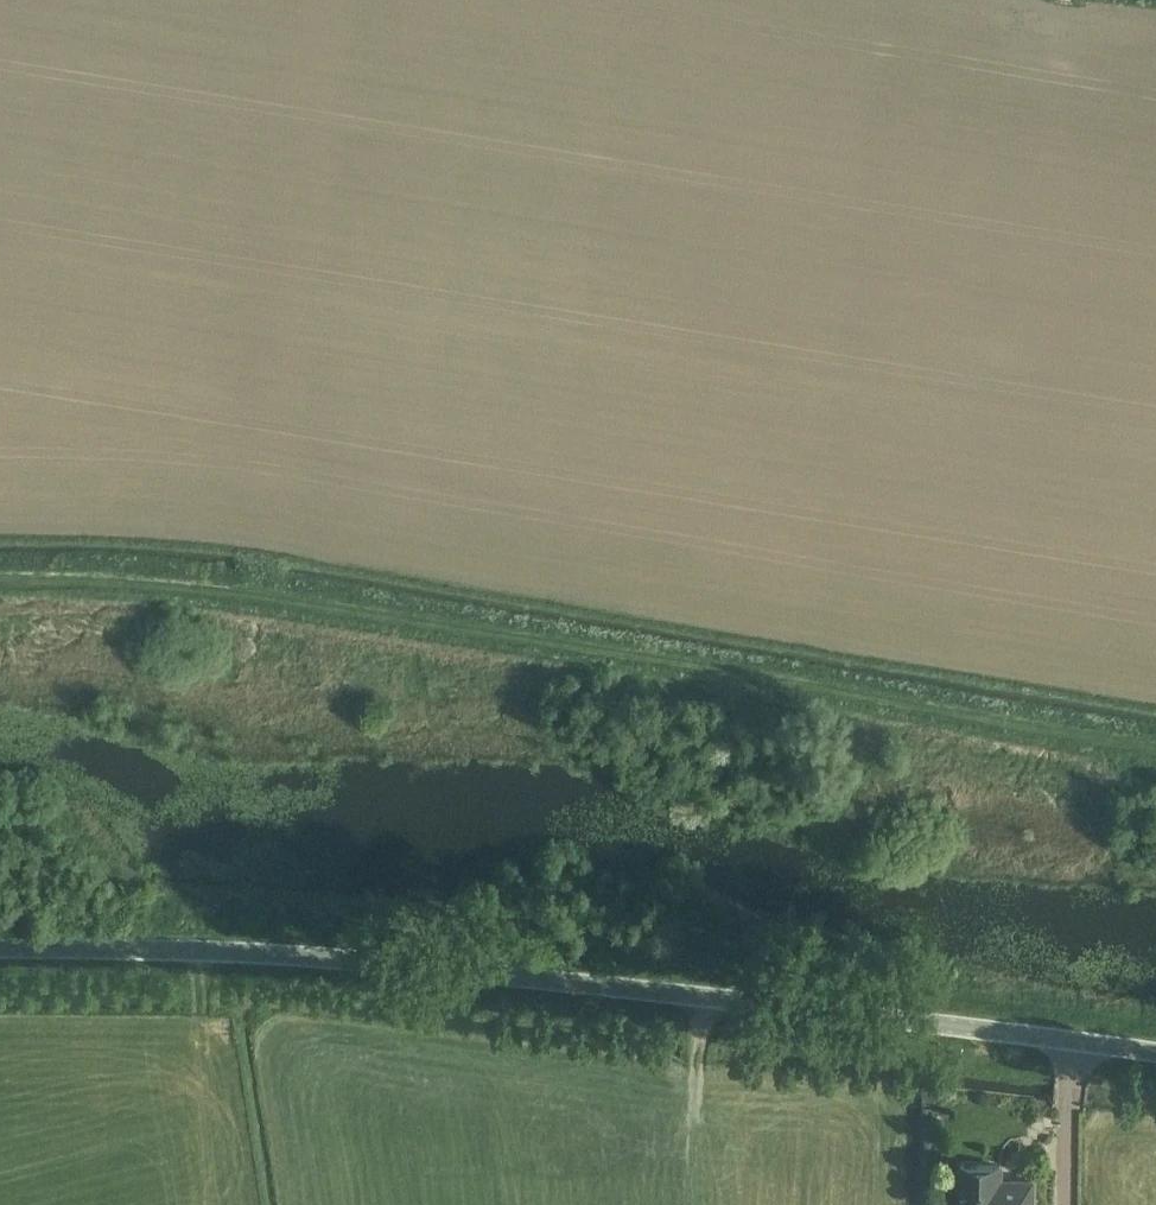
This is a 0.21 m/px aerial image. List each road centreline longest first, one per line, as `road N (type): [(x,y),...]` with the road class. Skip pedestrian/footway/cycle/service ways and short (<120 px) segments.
road 1 (unclassified): [(1155,1052),(380,963),(0,948)]

